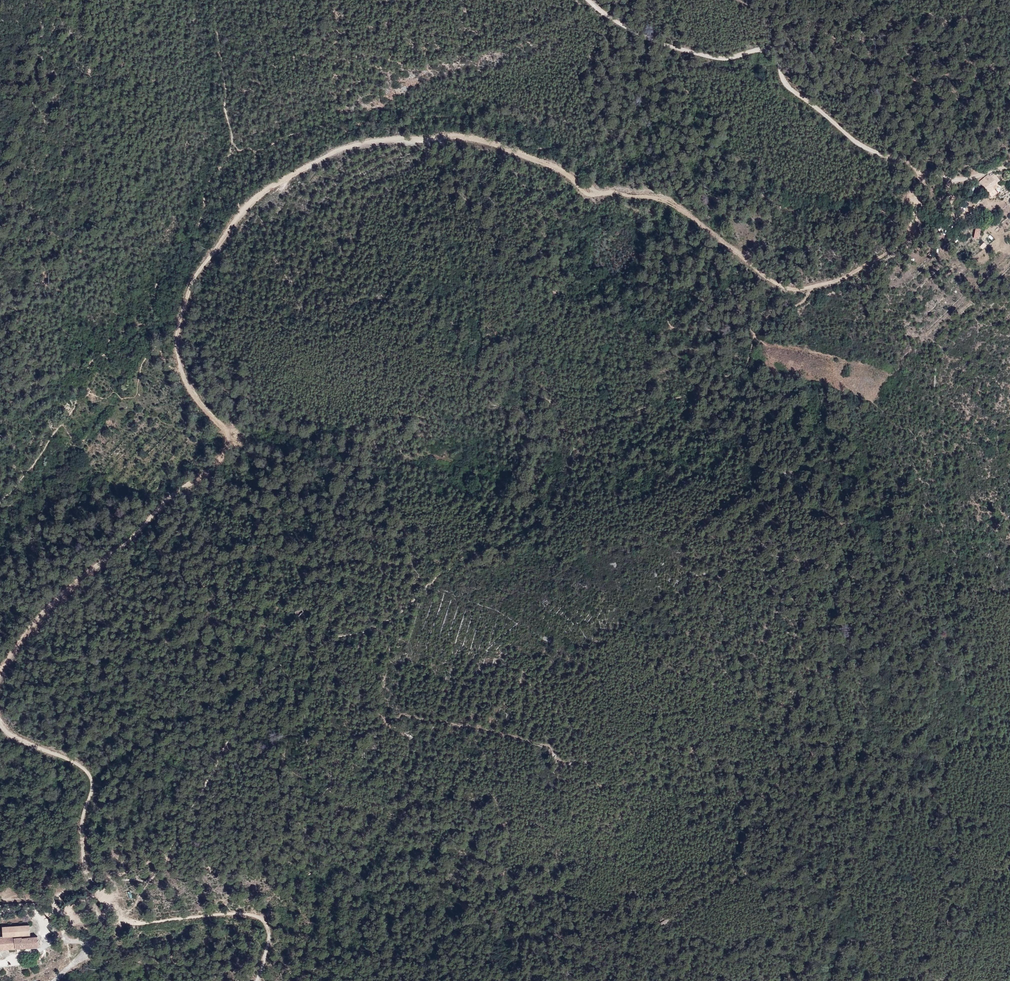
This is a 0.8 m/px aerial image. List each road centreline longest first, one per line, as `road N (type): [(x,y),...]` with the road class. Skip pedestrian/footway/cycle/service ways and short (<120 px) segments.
road 1 (track): [(926,174),(889,256),(791,289),(684,208),(638,192),(597,195),(481,141),(387,142),(321,159),(245,209),(185,313),(179,370),(230,436),(224,458),(176,486),(139,528),(70,581),(0,670)]
road 2 (track): [(584,0),(671,47),(727,59),(766,51),(788,85),(852,137),(926,174),(970,179),(1009,167)]
road 3 (track): [(78,902),(111,887),(120,919),(257,915),(277,929),(262,980)]
road 4 (track): [(0,724),(84,770),(90,877),(77,908),(52,915)]
road 5 (residential): [(0,909),(52,915),(69,941),(84,947),(53,980)]

